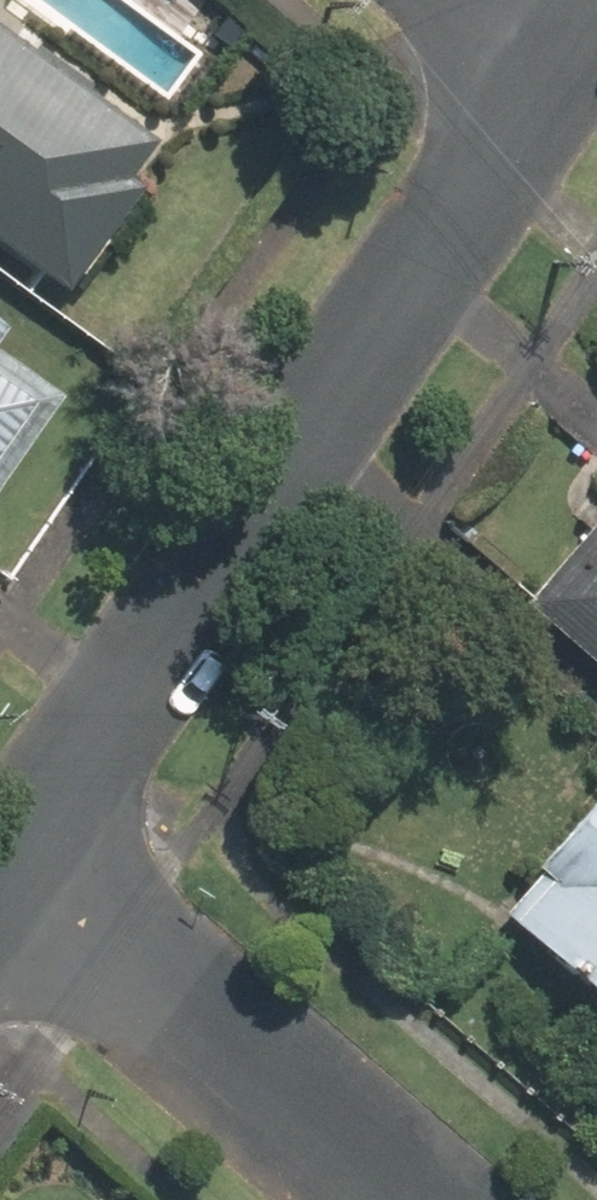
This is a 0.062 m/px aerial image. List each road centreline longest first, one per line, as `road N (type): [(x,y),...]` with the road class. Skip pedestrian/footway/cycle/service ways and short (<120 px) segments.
road 1 (residential): [(525,99),(4,863)]
road 2 (residential): [(4,863),(386,1199)]
road 3 (residential): [(410,0),(525,99)]
road 4 (residential): [(594,0),(525,99)]

